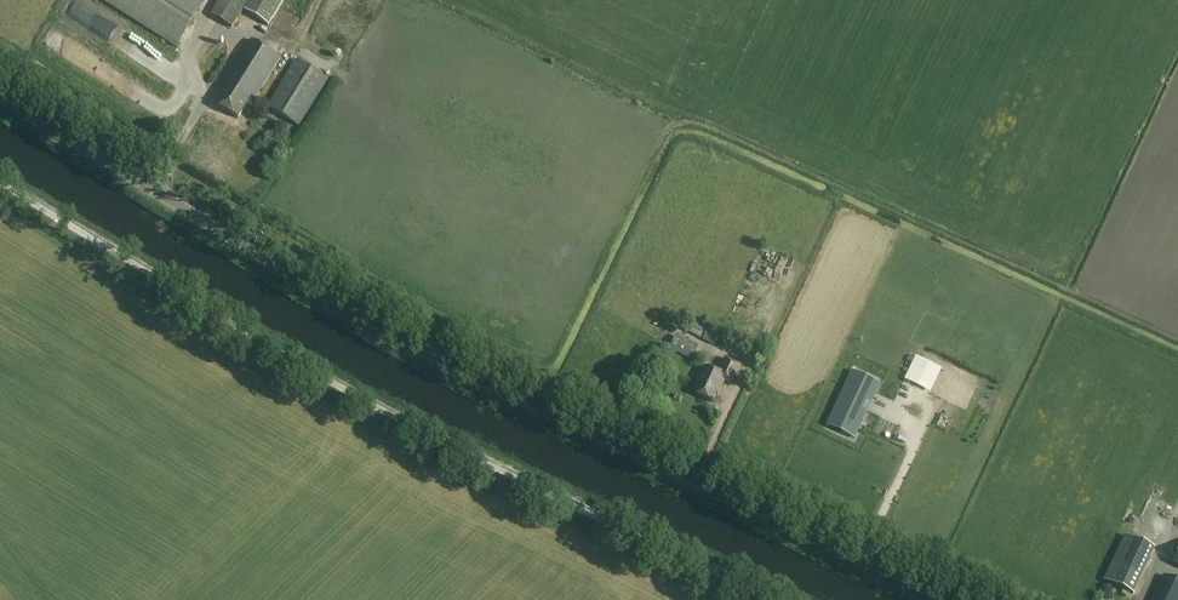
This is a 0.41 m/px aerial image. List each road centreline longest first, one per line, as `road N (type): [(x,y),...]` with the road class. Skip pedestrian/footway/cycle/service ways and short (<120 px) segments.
road 1 (tertiary): [(953,599),(387,330),(0,95)]
road 2 (unclassified): [(775,599),(418,429),(0,181)]

